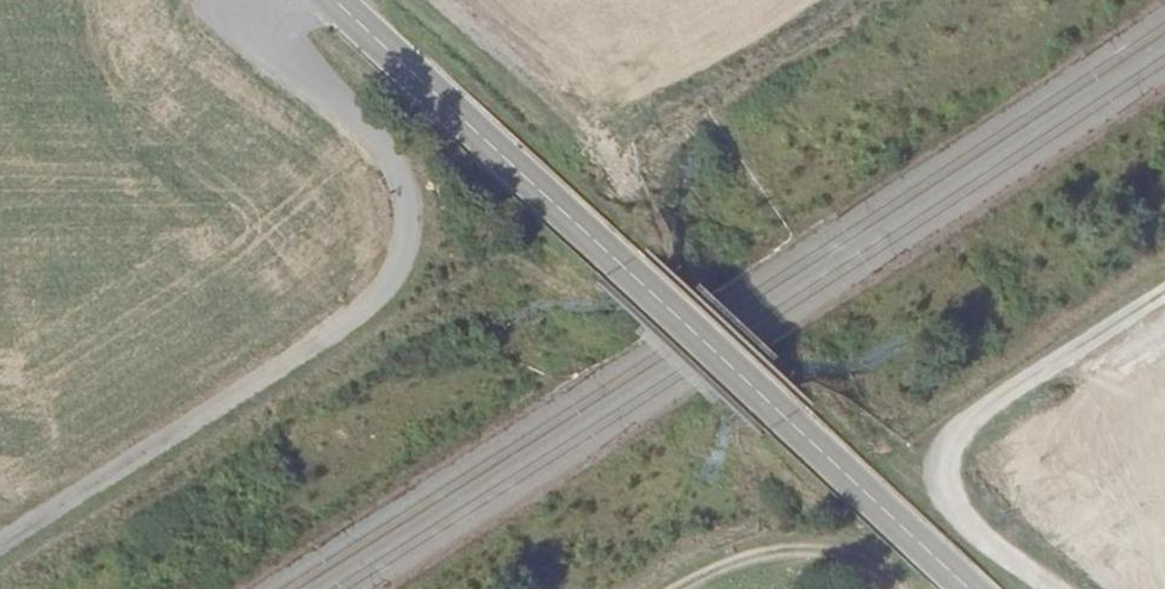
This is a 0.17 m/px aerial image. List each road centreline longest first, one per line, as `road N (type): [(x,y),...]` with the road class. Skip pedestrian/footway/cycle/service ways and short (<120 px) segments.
road 1 (tertiary): [(971,588),(338,0)]
road 2 (track): [(273,0),(399,165),(408,215),(398,265),(369,304),(0,542)]
road 3 (track): [(1164,293),(981,411),(948,435),(940,455),(947,497),(1063,588)]
road 4 (track): [(674,588),(746,557),(801,553),(860,565),(898,588)]

